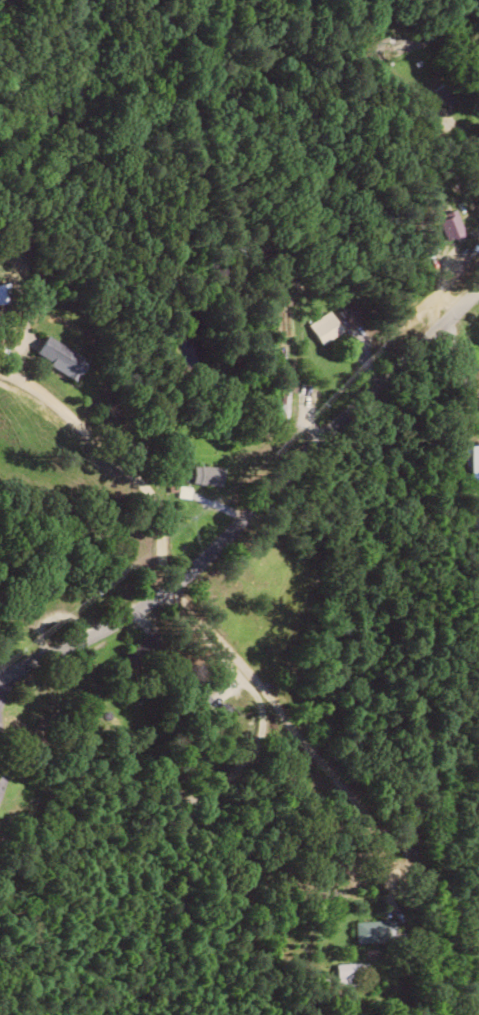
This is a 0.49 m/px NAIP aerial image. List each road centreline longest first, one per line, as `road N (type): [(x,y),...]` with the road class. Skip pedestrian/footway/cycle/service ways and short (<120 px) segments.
road 1 (residential): [(0,685),(120,626),(478,294)]
road 2 (residential): [(195,556),(336,670),(478,833)]
road 3 (residential): [(168,578),(235,616),(293,666),(388,802)]

